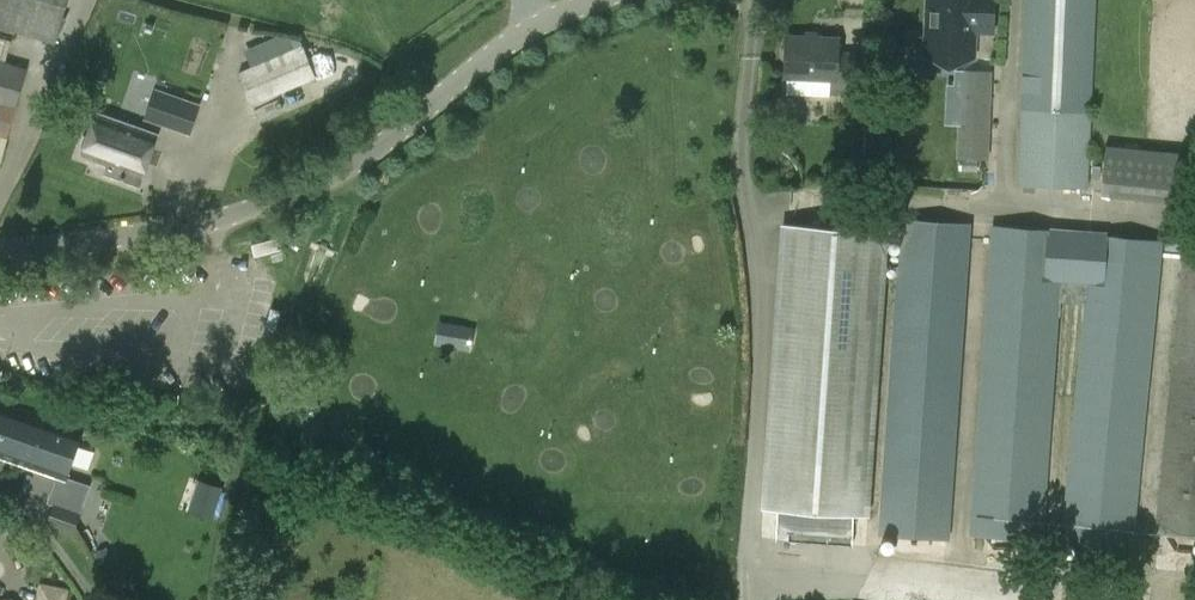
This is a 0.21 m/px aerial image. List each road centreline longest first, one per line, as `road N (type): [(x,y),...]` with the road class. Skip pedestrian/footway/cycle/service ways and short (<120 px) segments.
road 1 (unclassified): [(304,190),(355,163),(536,28),(603,0)]
road 2 (residential): [(0,259),(209,220),(304,190)]
road 3 (residential): [(0,496),(64,554),(96,599)]

